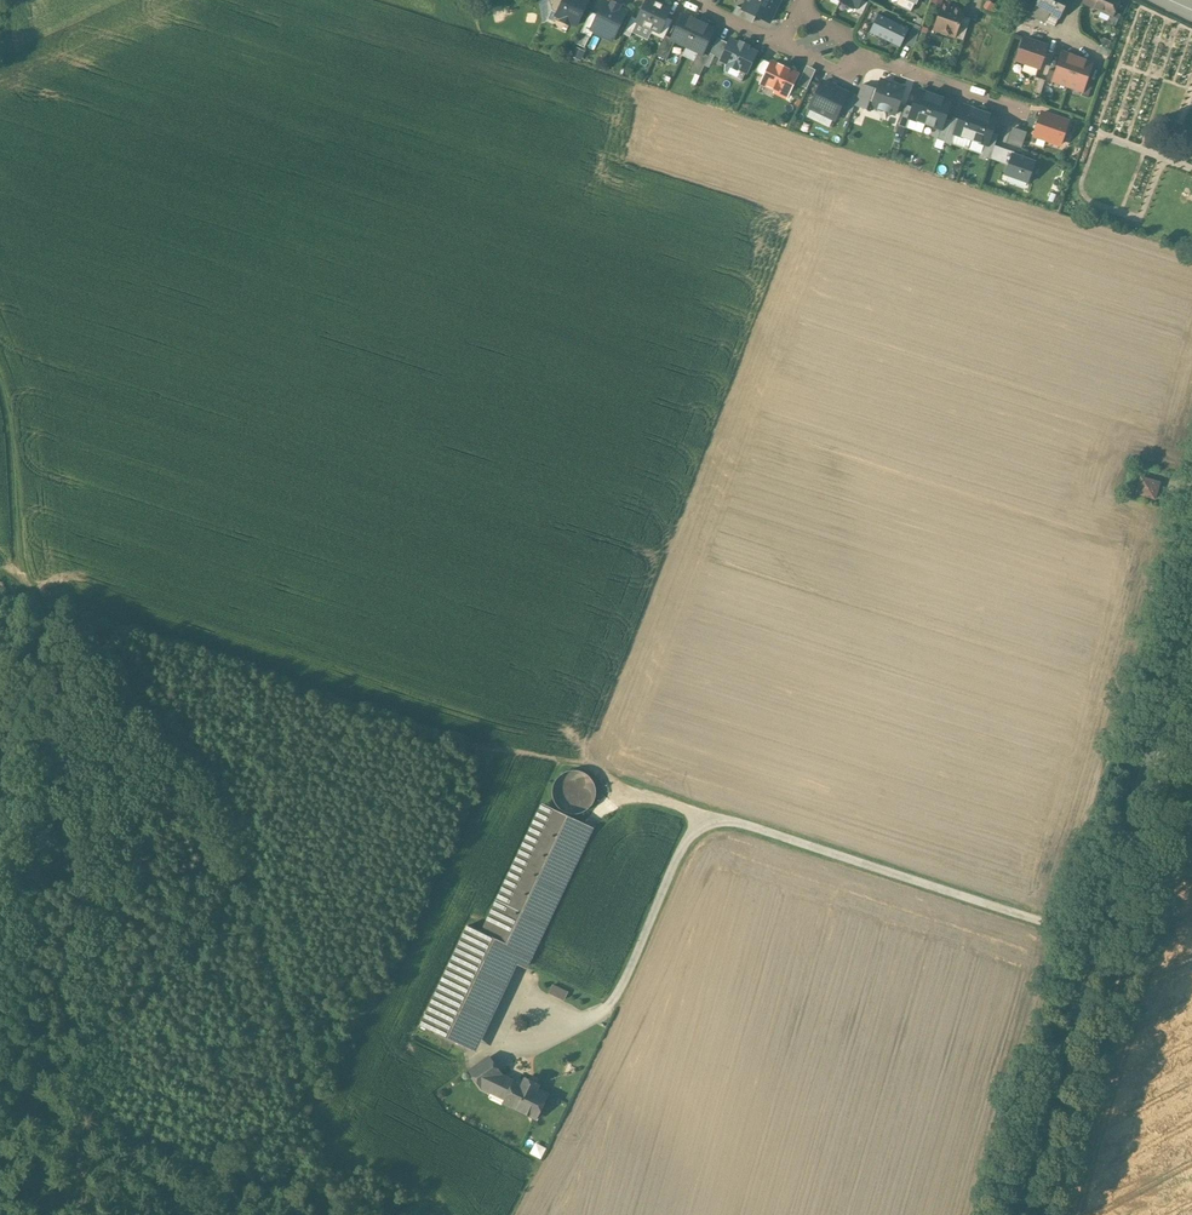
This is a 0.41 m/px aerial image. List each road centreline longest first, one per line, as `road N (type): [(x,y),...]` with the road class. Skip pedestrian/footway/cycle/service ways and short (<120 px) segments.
road 1 (track): [(446,1214),(418,1188),(347,1156),(325,1131),(224,820),(95,643),(28,590),(17,559),(1,408)]
road 2 (secondary): [(1191,596),(1015,1214)]
road 3 (residential): [(1013,107),(872,58),(785,45)]

